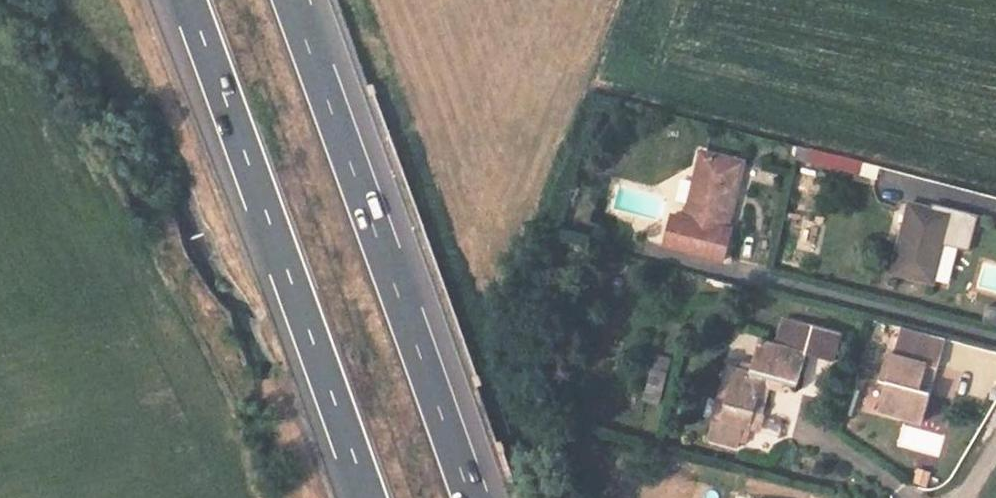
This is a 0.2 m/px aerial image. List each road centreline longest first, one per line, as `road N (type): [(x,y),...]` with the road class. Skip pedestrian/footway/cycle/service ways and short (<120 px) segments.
road 1 (motorway): [(473,497),(293,0)]
road 2 (motorway): [(188,0),(367,497)]

